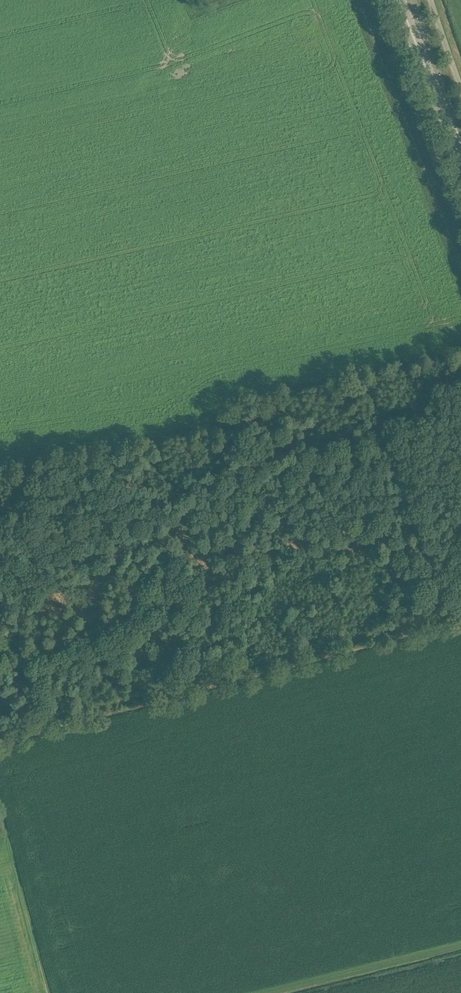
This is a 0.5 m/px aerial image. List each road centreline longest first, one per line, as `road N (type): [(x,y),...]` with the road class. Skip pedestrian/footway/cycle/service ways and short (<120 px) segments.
road 1 (track): [(460,615),(0,740)]
road 2 (primary): [(460,158),(416,43)]

